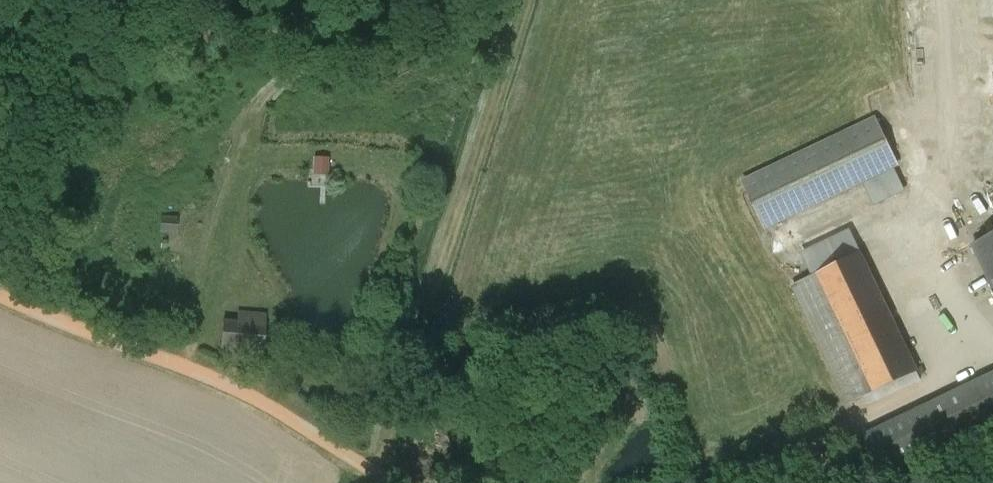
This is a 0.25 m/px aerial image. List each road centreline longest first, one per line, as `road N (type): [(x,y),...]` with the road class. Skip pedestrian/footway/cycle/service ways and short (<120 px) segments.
road 1 (track): [(527,0),(376,474)]
road 2 (track): [(391,482),(270,409),(0,298)]
road 3 (track): [(992,360),(733,482)]

